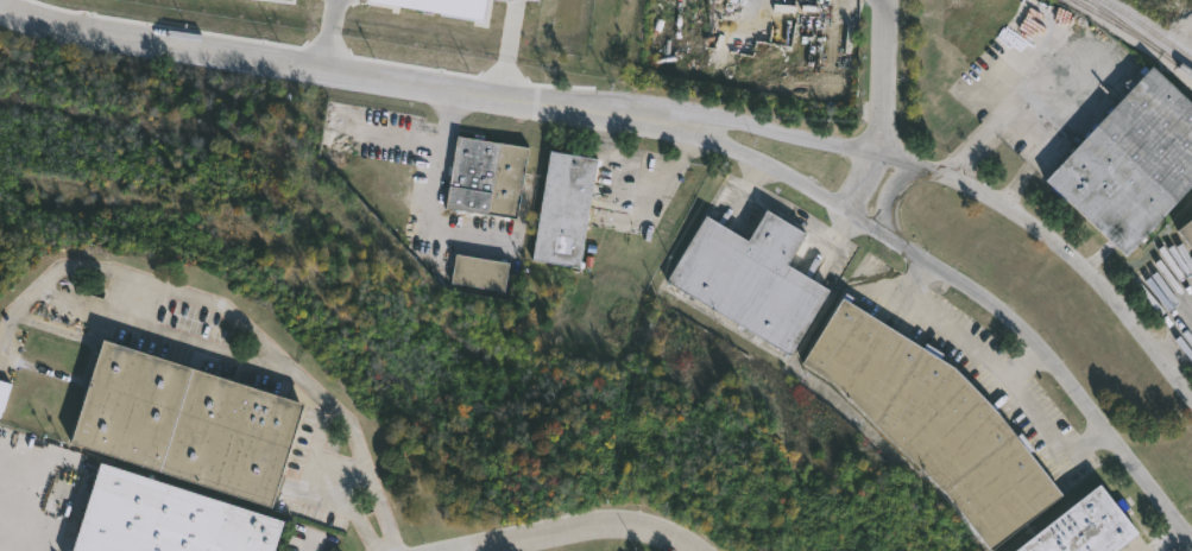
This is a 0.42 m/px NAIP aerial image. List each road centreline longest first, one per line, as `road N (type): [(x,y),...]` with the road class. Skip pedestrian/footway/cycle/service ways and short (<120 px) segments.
road 1 (tertiary): [(681,119),(414,87),(0,10)]
road 2 (tertiary): [(681,119),(878,227),(1011,317),(1191,539)]
road 3 (tertiary): [(1191,399),(1131,317),(1054,239),(972,191),(879,152),(681,119)]
road 4 (residential): [(467,550),(624,525),(658,531),(690,550)]
road 5 (residential): [(879,152),(881,0)]

